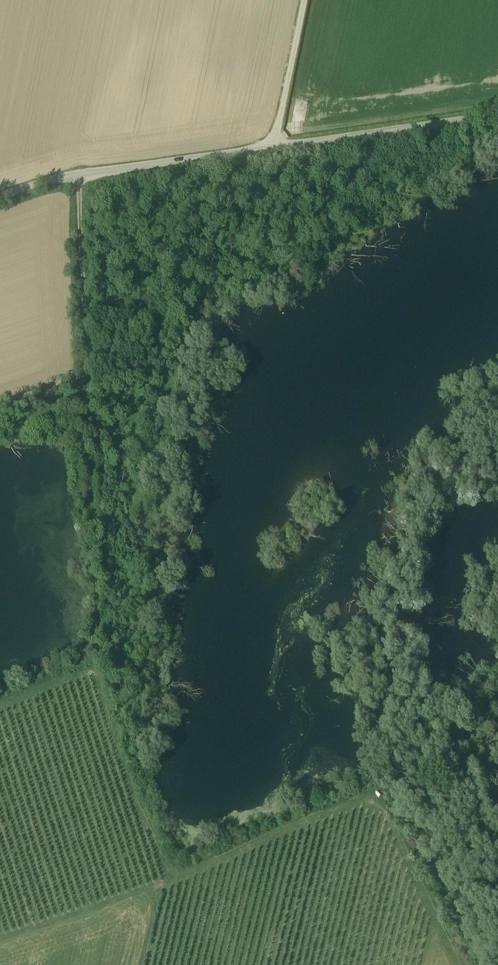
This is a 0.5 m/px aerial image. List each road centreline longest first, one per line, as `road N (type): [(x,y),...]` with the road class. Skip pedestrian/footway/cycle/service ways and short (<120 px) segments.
road 1 (track): [(457,964),(388,813),(361,799),(0,938)]
road 2 (unclassified): [(497,115),(77,175),(0,198)]
road 3 (track): [(77,175),(97,666)]
road 4 (track): [(97,666),(106,718),(161,861),(180,875)]
road 5 (track): [(303,0),(273,148)]

